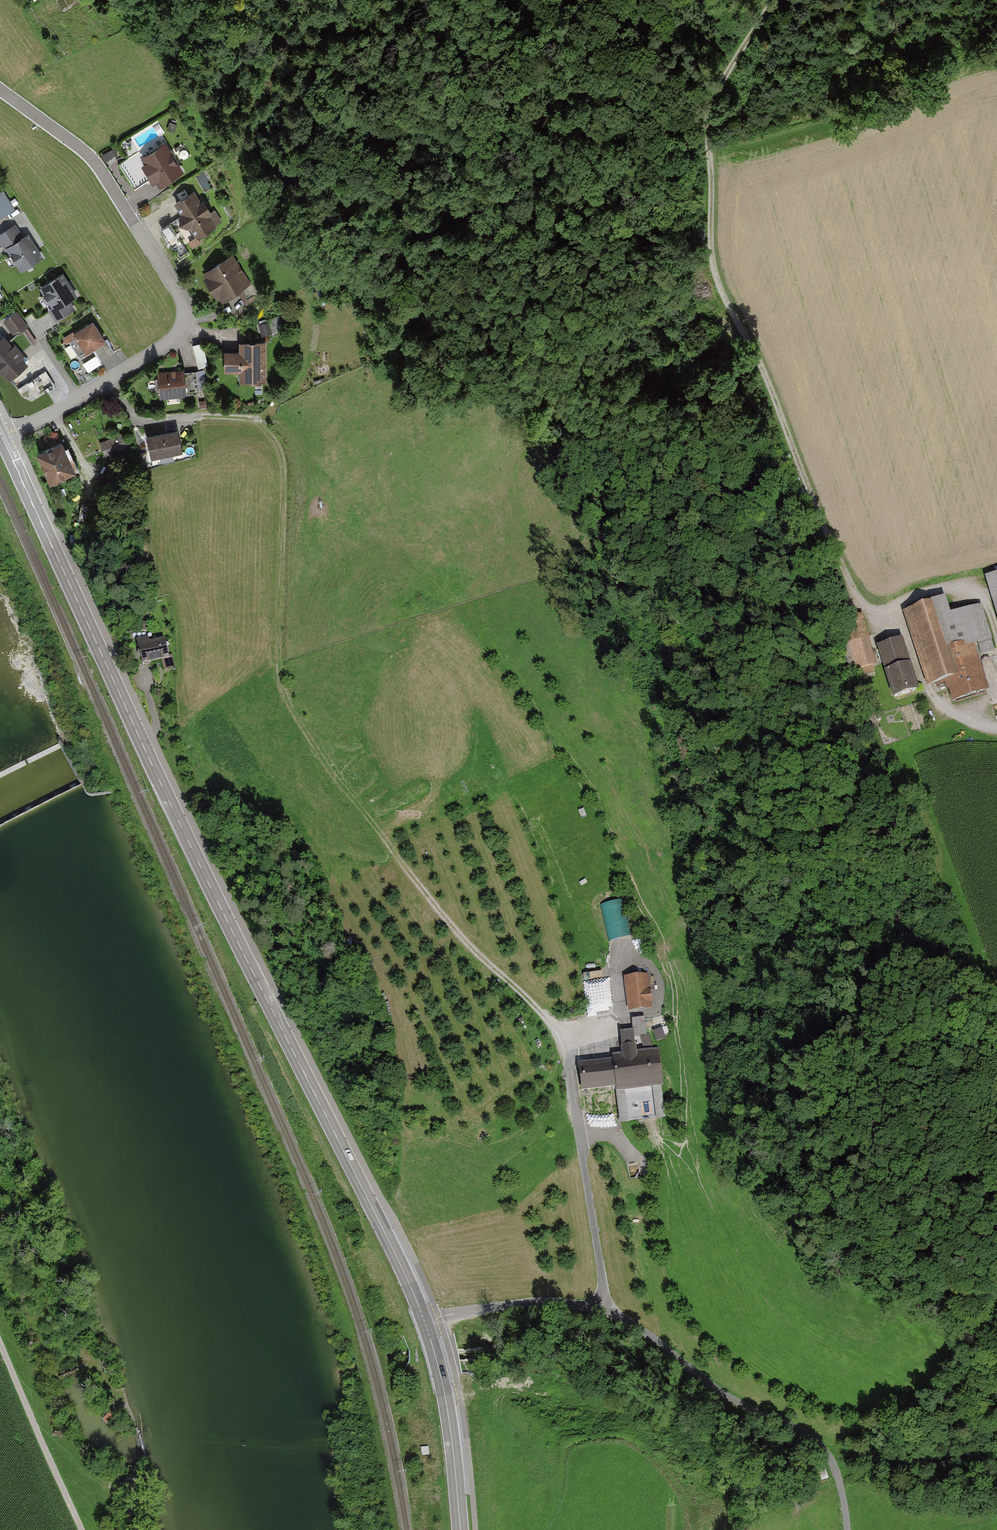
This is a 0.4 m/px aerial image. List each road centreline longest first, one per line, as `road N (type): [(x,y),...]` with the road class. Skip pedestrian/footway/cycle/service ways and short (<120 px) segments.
road 1 (secondary): [(425,1321),(2,436)]
road 2 (track): [(111,378),(133,415),(149,422),(254,420),(267,432),(286,501),(284,691),(317,749),(438,909),(562,1044)]
road 3 (track): [(771,0),(711,105),(714,269),(856,592),(880,611),(982,584),(996,632)]
road 4 (residential): [(2,436),(175,339),(186,318),(91,155),(0,89)]
road 5 (unclassified): [(607,1308),(717,1389),(823,1447),(841,1487),(847,1529)]
road 6 (residential): [(607,1308),(562,1044)]
road 7 (track): [(542,1529),(565,1452),(611,1438),(647,1450),(682,1493),(696,1529)]
road 8 (secondary): [(461,1529),(446,1405),(425,1321)]
road 9 (track): [(0,1341),(82,1529)]
road 10 (track): [(634,0),(688,152),(710,175)]
road 11 (unclassified): [(425,1321),(540,1301),(607,1308)]
road 12 (track): [(880,611),(908,640),(934,701),(996,729)]
road 13 (track): [(615,1029),(659,1011),(654,968),(616,975),(620,1016)]

